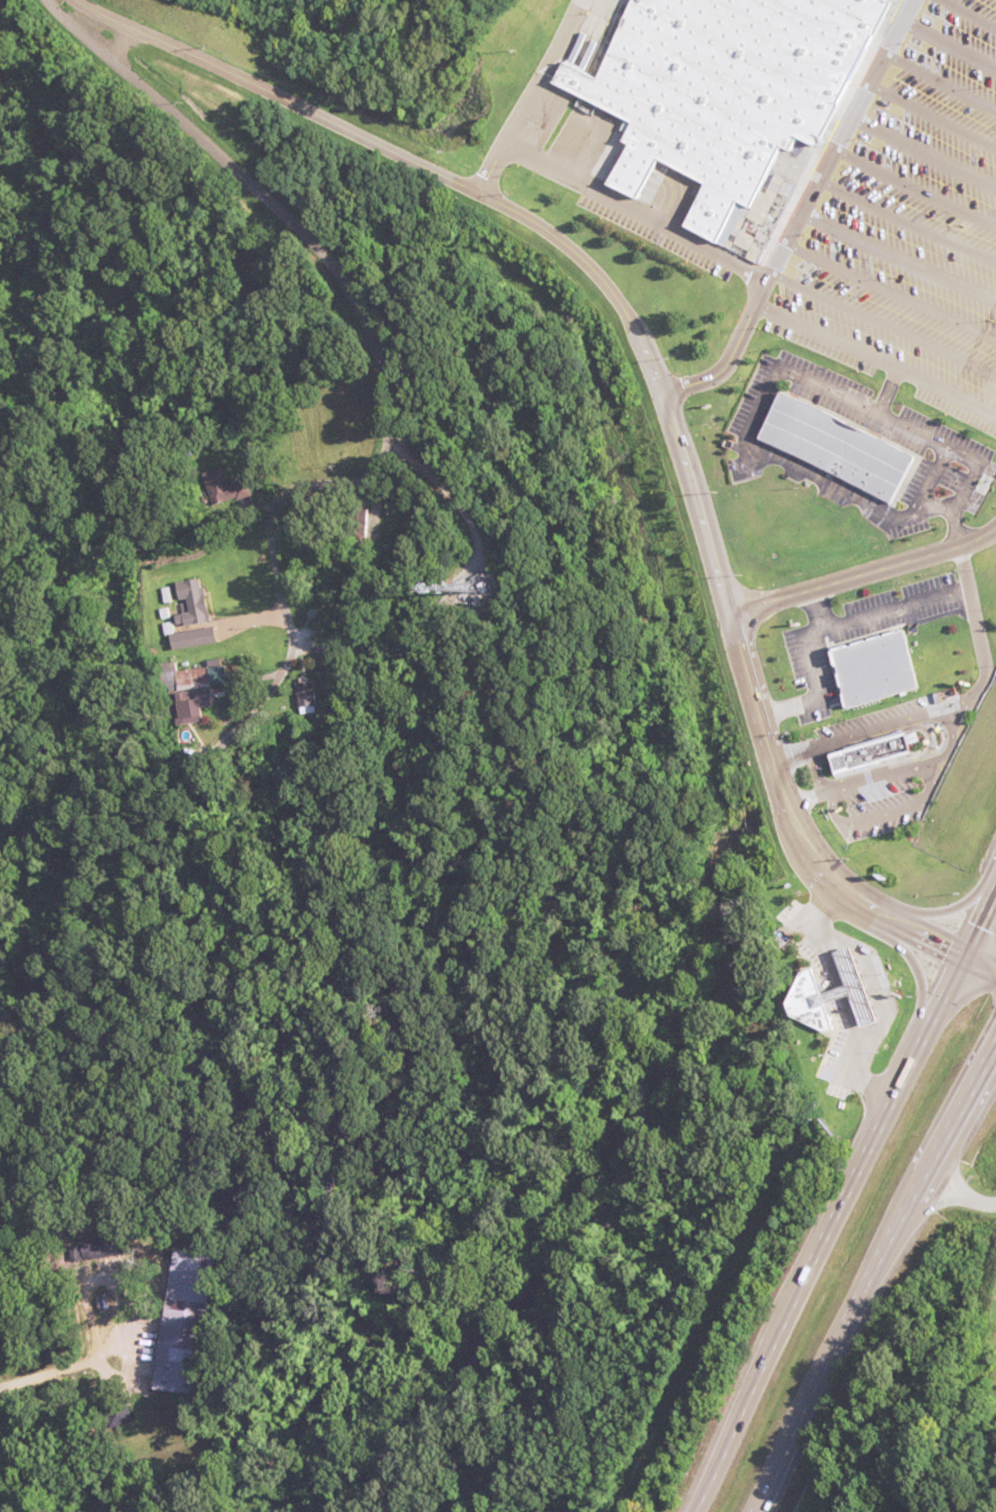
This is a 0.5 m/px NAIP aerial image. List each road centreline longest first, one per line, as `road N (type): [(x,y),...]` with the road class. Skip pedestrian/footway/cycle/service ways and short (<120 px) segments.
road 1 (tertiary): [(966,959),(880,914),(803,829),(657,359),(610,278),(537,220),(488,194),(74,0)]
road 2 (residential): [(52,0),(332,250),(371,304),(389,371),(396,446),(426,463),(494,531),(498,550),(476,571)]
road 3 (trunk): [(966,959),(691,1511)]
road 4 (trunk): [(757,1511),(995,1046)]

